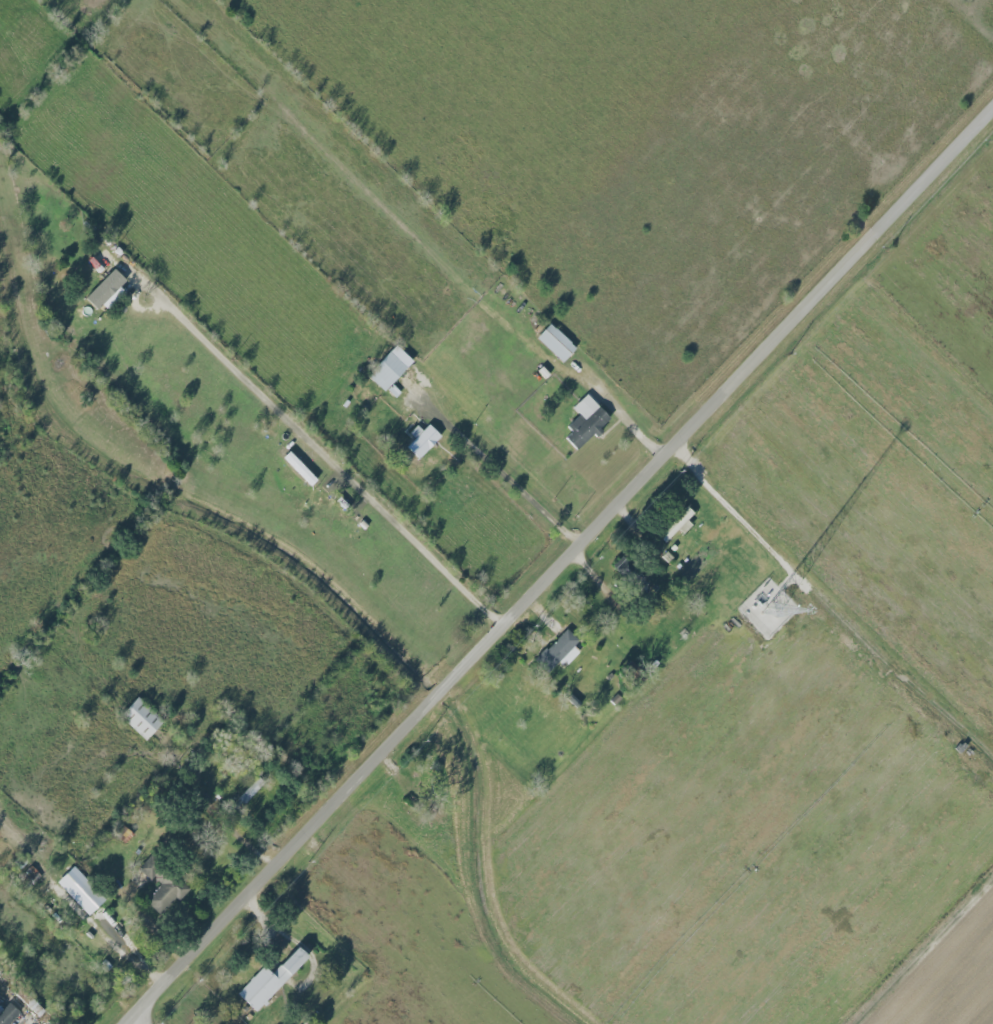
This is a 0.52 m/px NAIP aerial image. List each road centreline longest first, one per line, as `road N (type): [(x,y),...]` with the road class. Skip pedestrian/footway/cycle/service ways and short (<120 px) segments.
road 1 (residential): [(125,1023),(992,110)]

